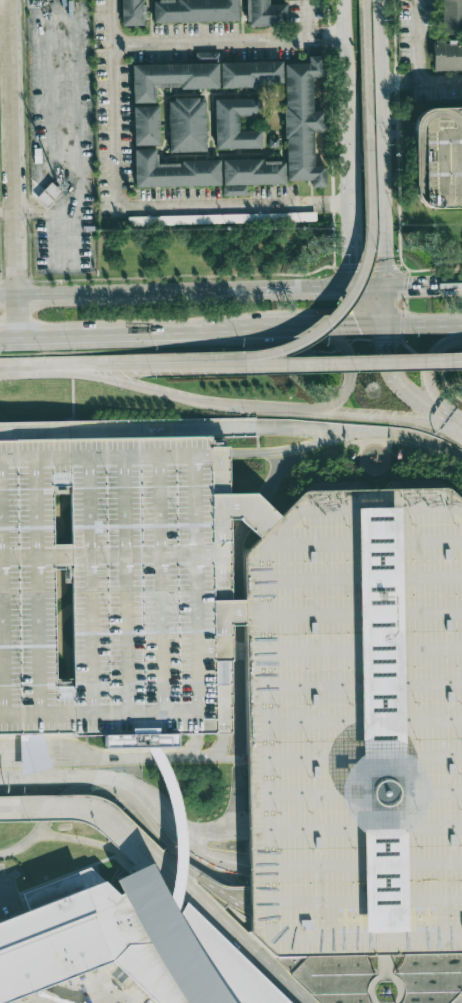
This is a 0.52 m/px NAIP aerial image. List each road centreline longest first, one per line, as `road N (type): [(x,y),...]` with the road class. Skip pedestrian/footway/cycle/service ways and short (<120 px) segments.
road 1 (primary): [(368,70),(369,252),(345,304),(296,346),(182,365)]
road 2 (secondary): [(386,286),(0,295)]
road 3 (residential): [(10,0),(17,294)]
road 4 (primary): [(386,286),(380,0)]
road 5 (secondary): [(19,336),(267,332)]
road 6 (secondary): [(267,332),(345,348),(350,388),(319,415)]
road 7 (primary): [(348,150),(354,286)]

